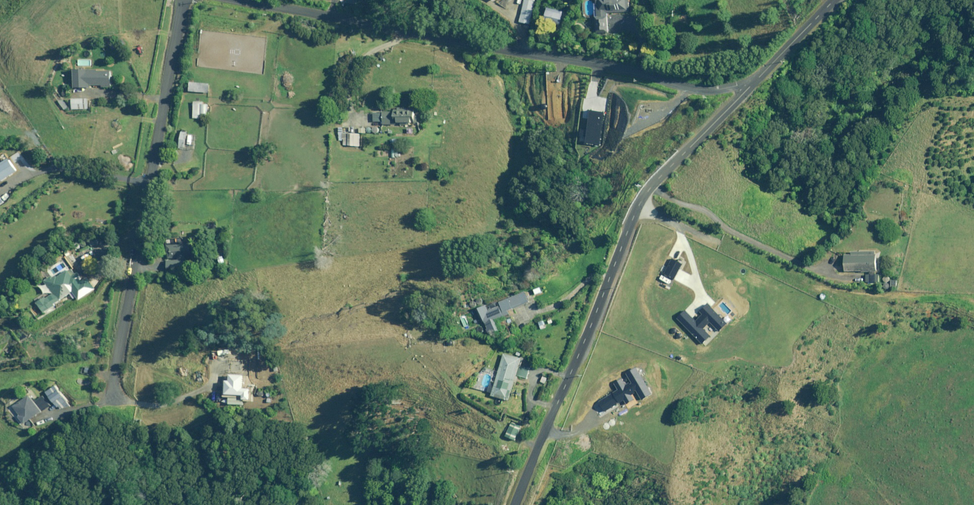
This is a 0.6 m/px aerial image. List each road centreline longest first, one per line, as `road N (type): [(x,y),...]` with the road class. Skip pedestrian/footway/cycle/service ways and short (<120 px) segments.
road 1 (unclassified): [(758,81),(689,88),(233,0)]
road 2 (unclassified): [(758,81),(644,200),(516,504)]
road 3 (unclassified): [(184,0),(116,405)]

